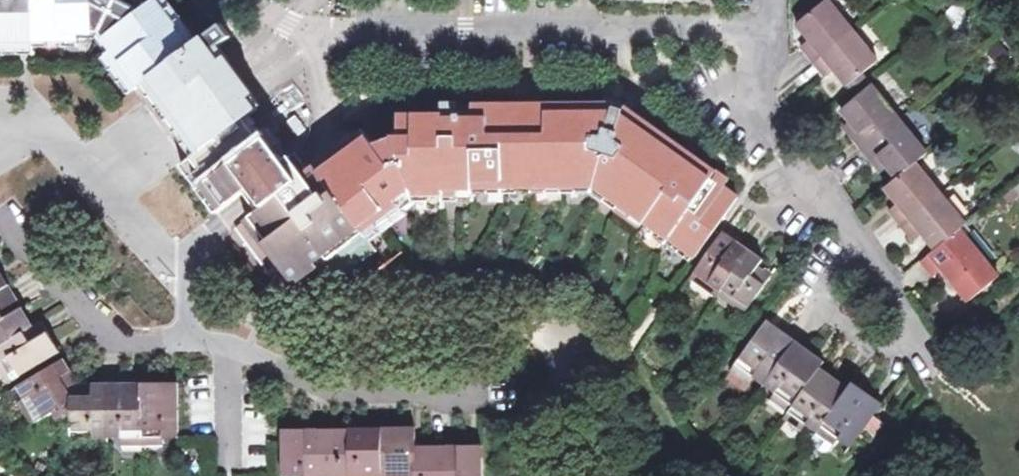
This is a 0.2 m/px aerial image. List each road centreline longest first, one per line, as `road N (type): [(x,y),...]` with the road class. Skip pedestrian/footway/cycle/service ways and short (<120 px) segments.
road 1 (residential): [(312,43),(346,34),(745,41)]
road 2 (residential): [(312,43),(314,149),(209,224),(188,255),(193,376)]
road 3 (residential): [(193,376),(483,400)]
road 4 (residential): [(22,248),(53,315),(117,372),(193,376)]
road 5 (residential): [(745,41),(863,235)]
road 6 (residential): [(911,342),(890,350),(844,325),(827,290),(863,235)]

